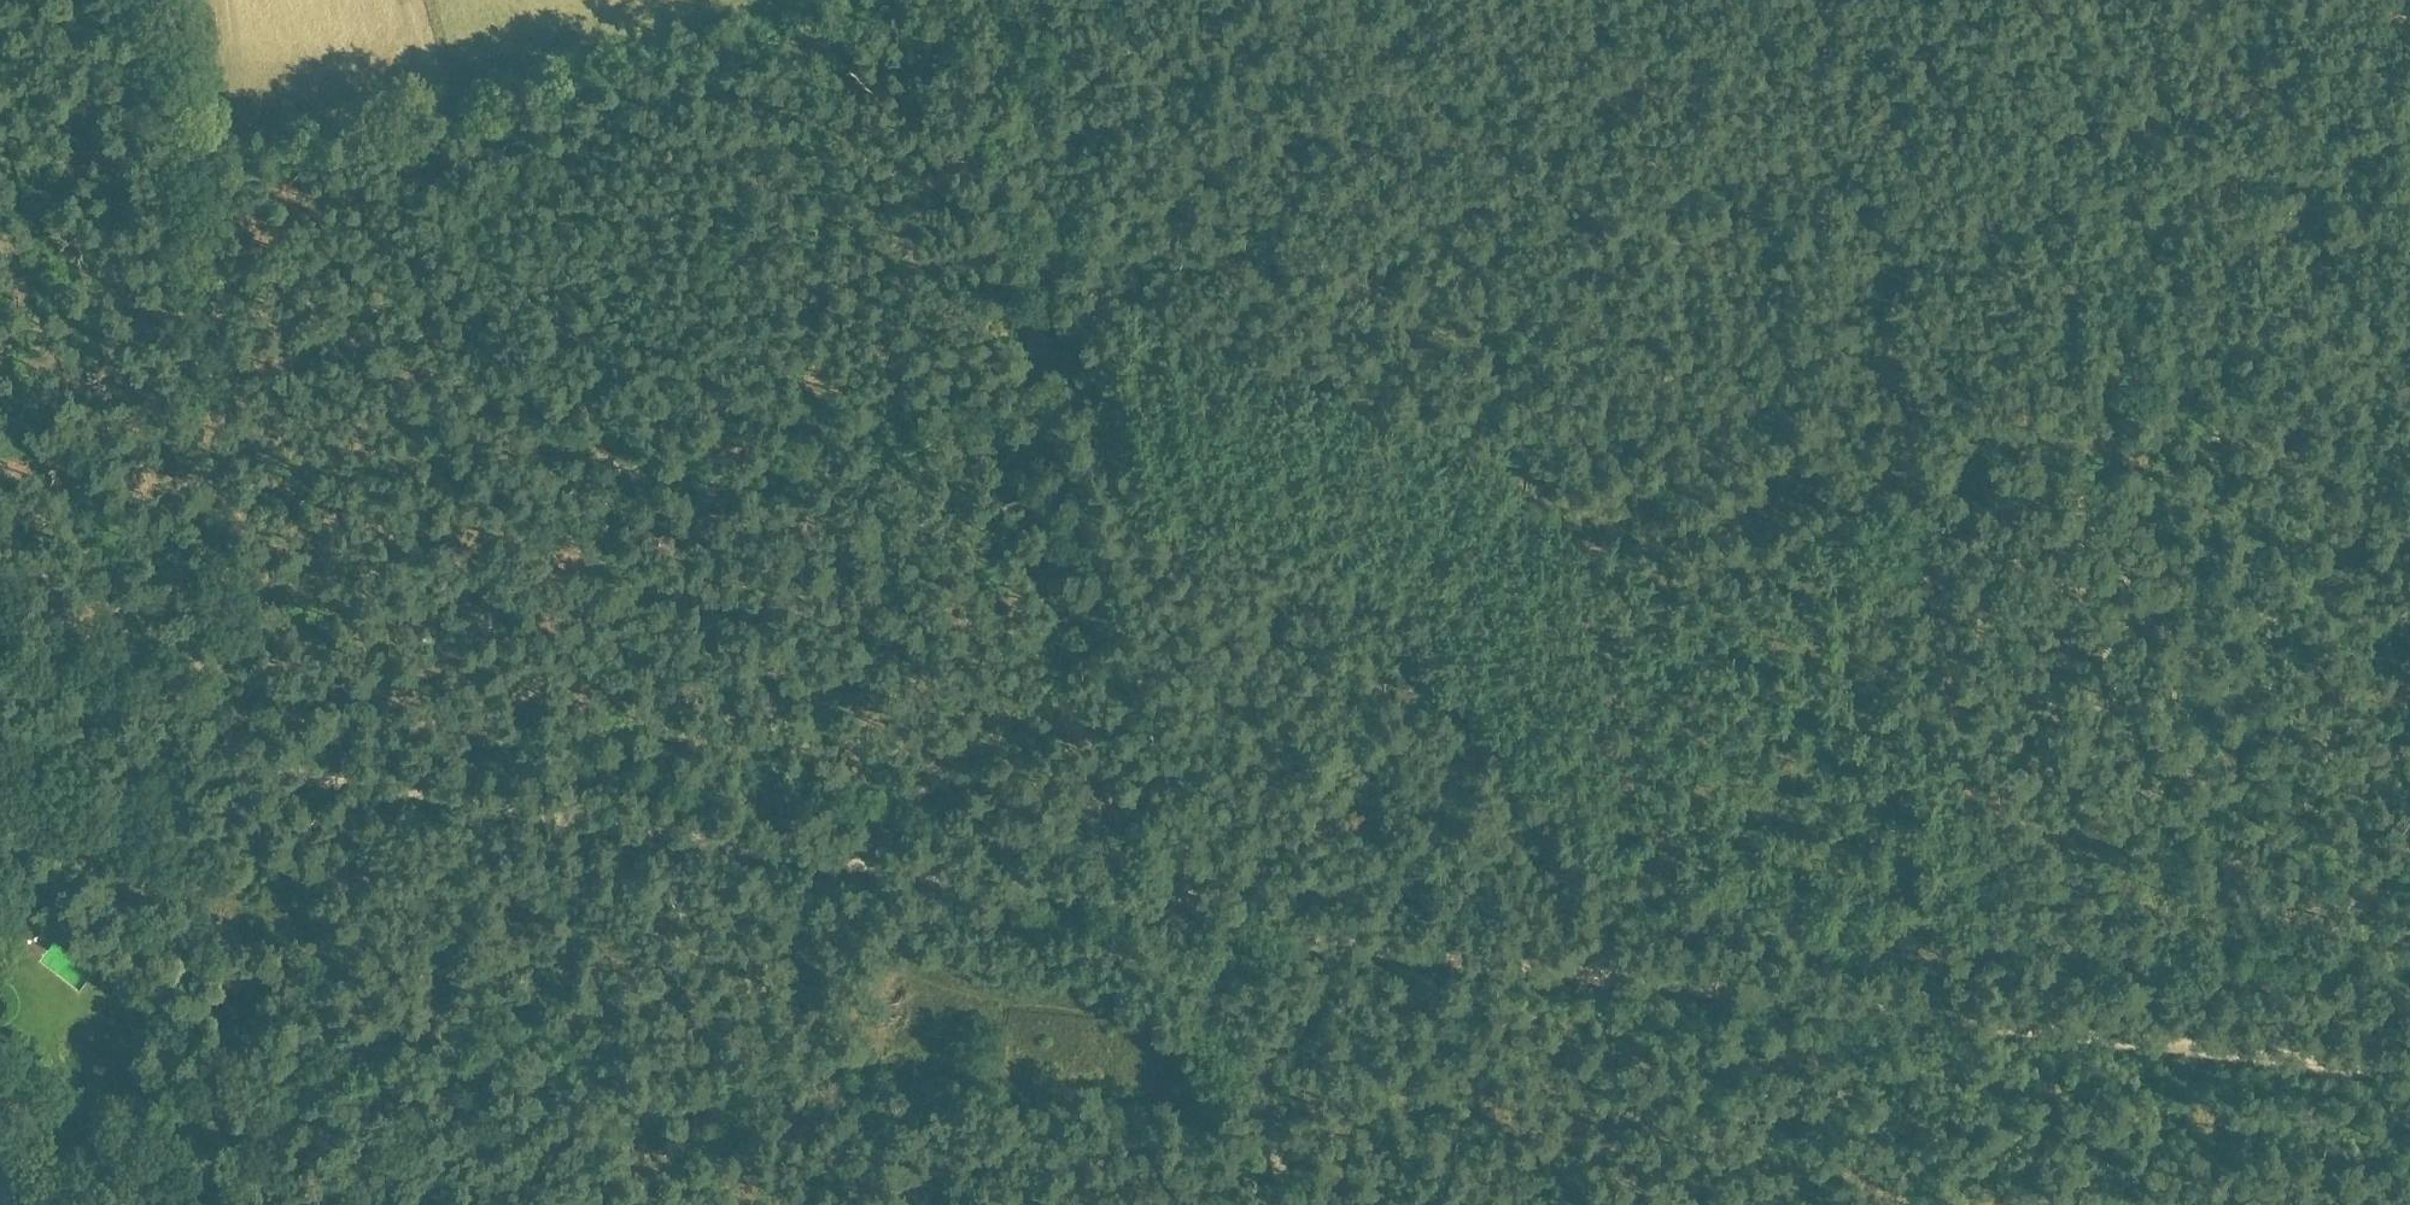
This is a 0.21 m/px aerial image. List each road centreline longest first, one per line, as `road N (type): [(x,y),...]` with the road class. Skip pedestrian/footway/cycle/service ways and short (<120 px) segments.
road 1 (track): [(1201,922),(0,733)]
road 2 (track): [(2409,1053),(1972,1003),(1653,981),(1201,922)]
road 3 (track): [(1201,922),(943,0)]
road 4 (track): [(1288,1204),(1219,955),(1201,922)]

